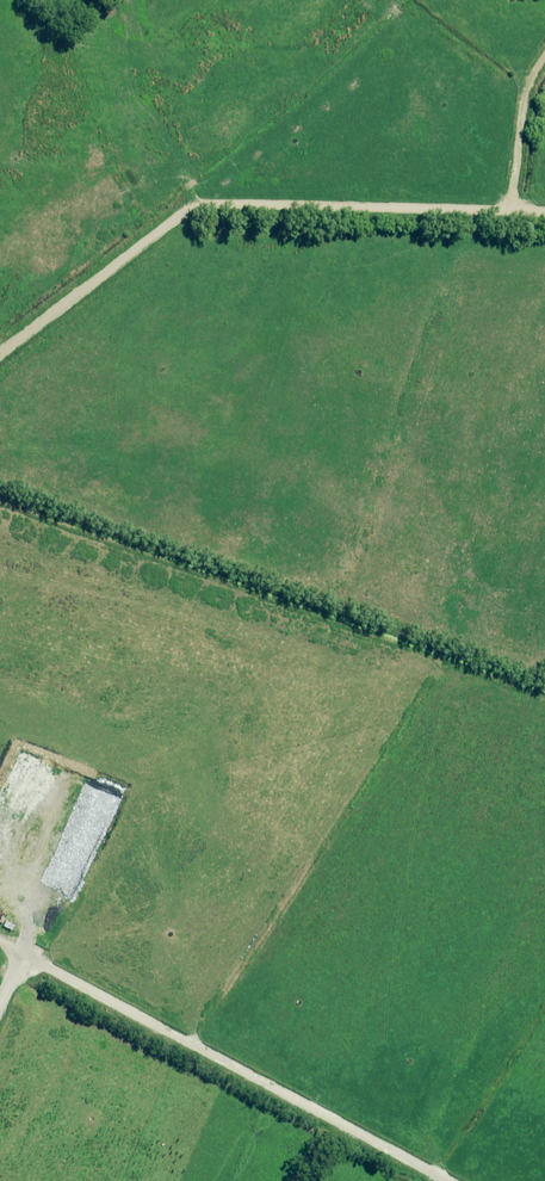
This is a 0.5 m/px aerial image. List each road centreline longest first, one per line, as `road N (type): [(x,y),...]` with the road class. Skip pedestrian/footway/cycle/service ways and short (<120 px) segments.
road 1 (track): [(544,209),(201,203),(0,355)]
road 2 (track): [(0,948),(445,1180)]
road 3 (track): [(510,207),(524,93),(544,61)]

